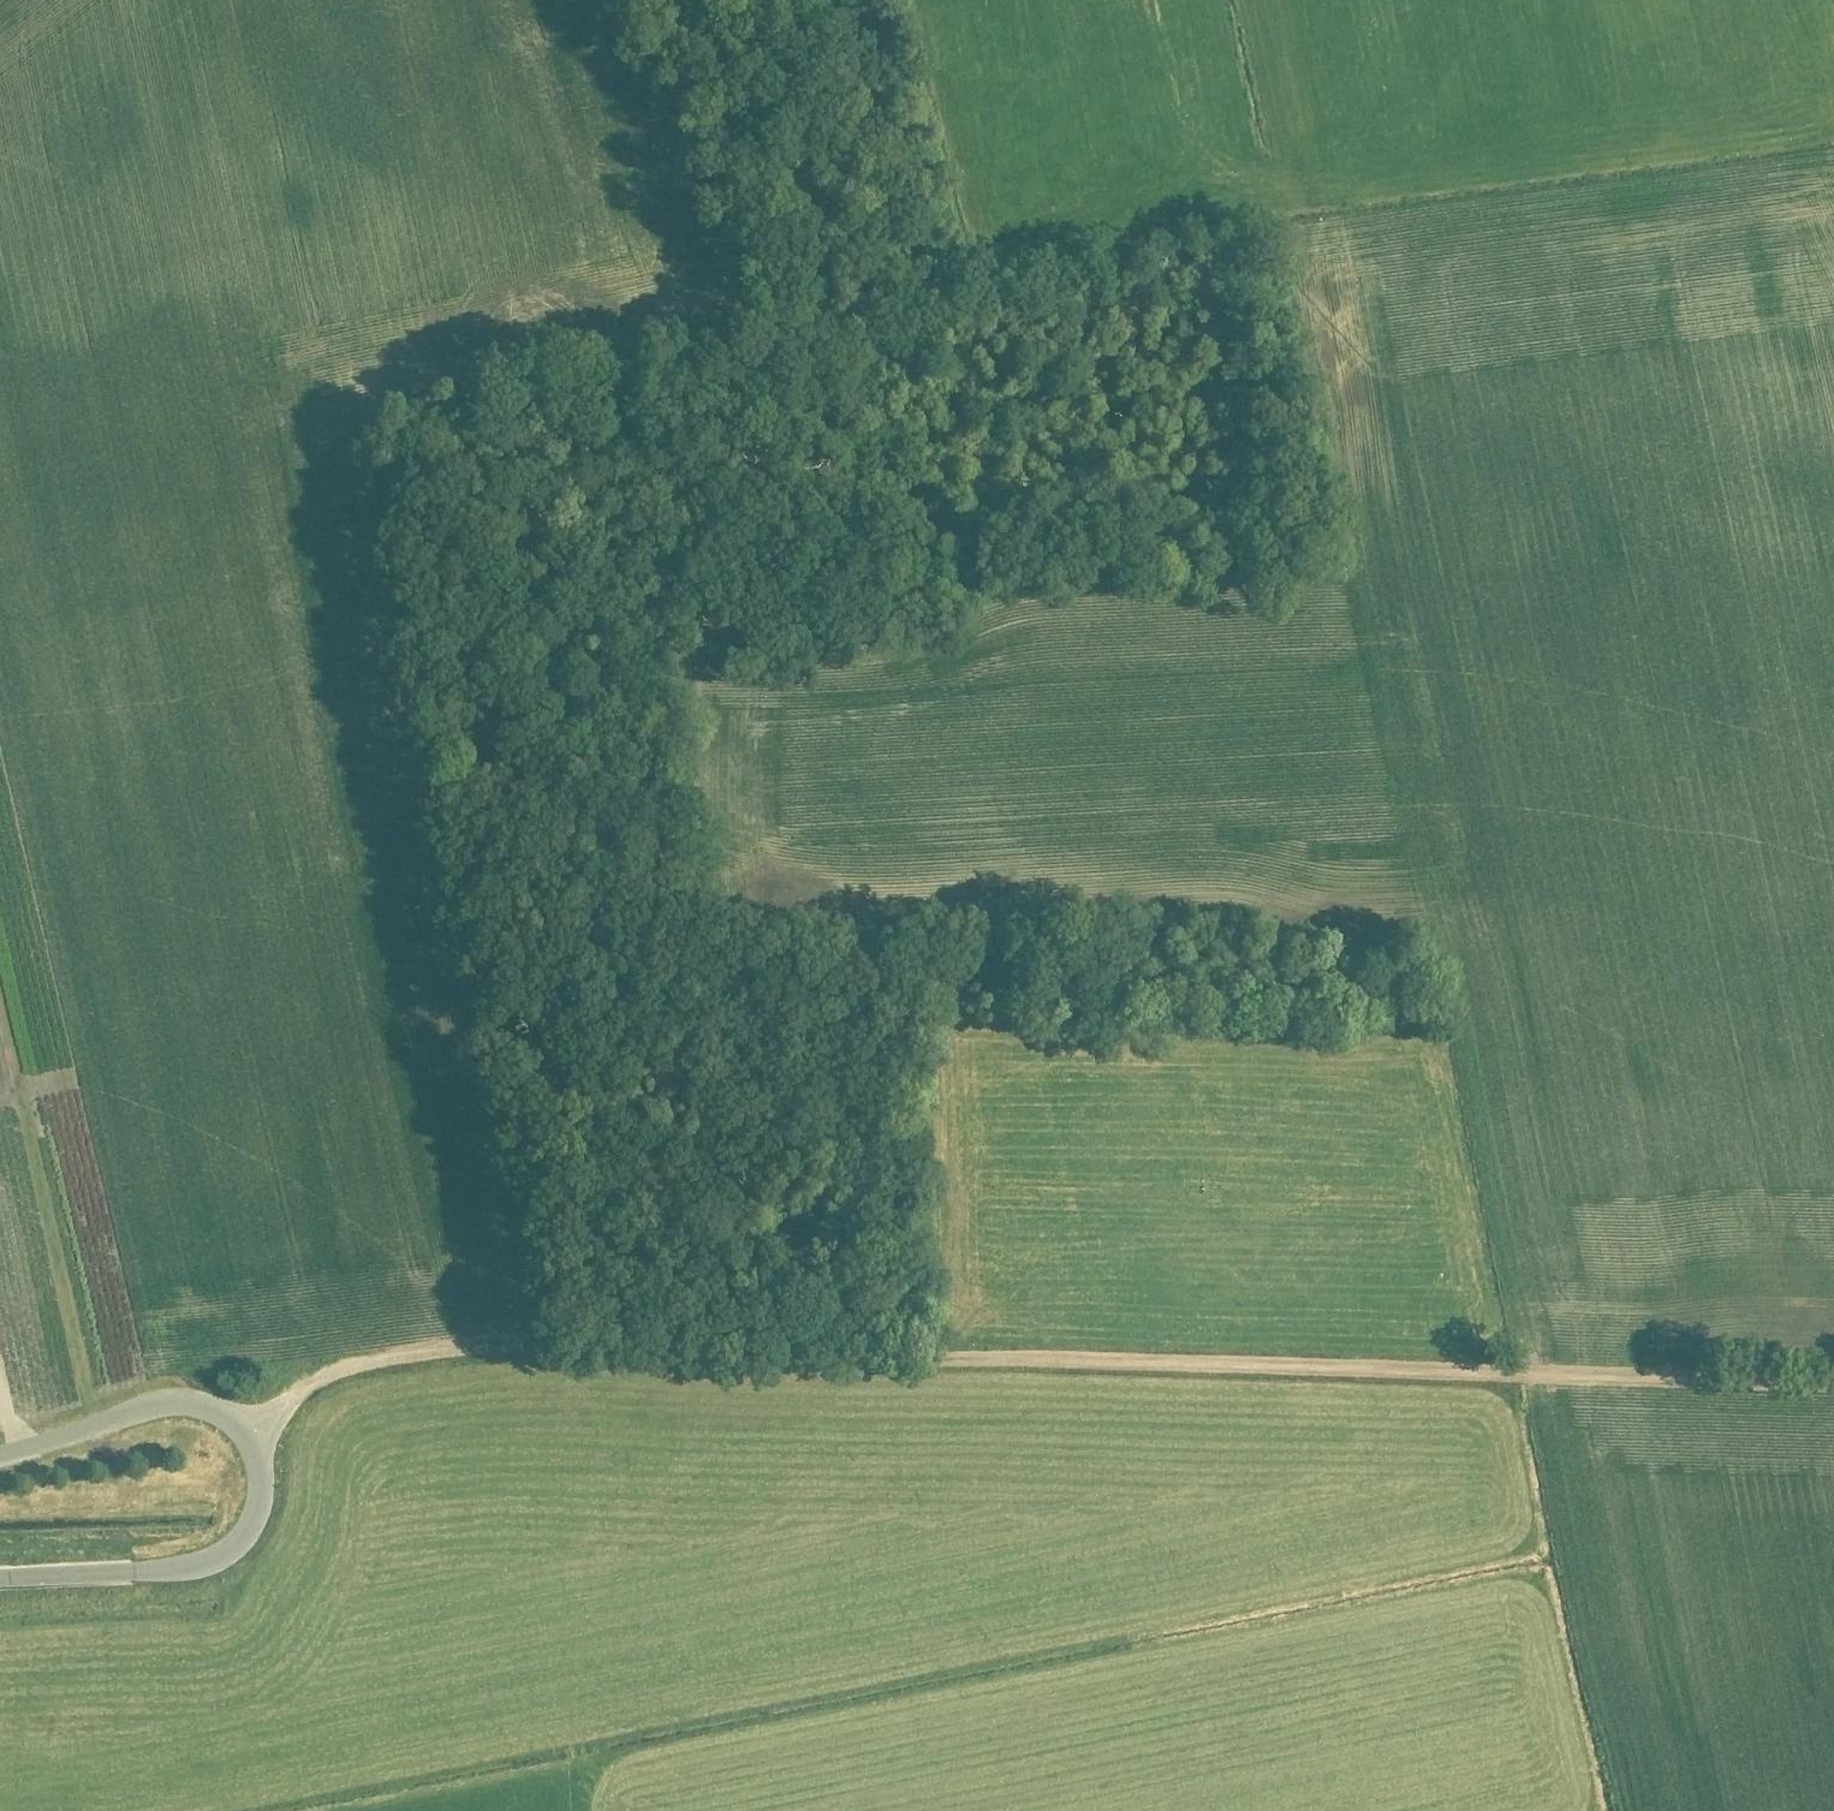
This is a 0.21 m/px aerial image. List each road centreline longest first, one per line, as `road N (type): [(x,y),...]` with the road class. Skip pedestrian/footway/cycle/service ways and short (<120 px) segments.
road 1 (track): [(255,1433),(326,1380),(511,1351),(1833,1381)]
road 2 (unclassified): [(268,1451),(271,1508),(259,1532),(223,1558),(0,1568)]
road 3 (unclassified): [(268,1451),(239,1411),(192,1396),(0,1445)]

